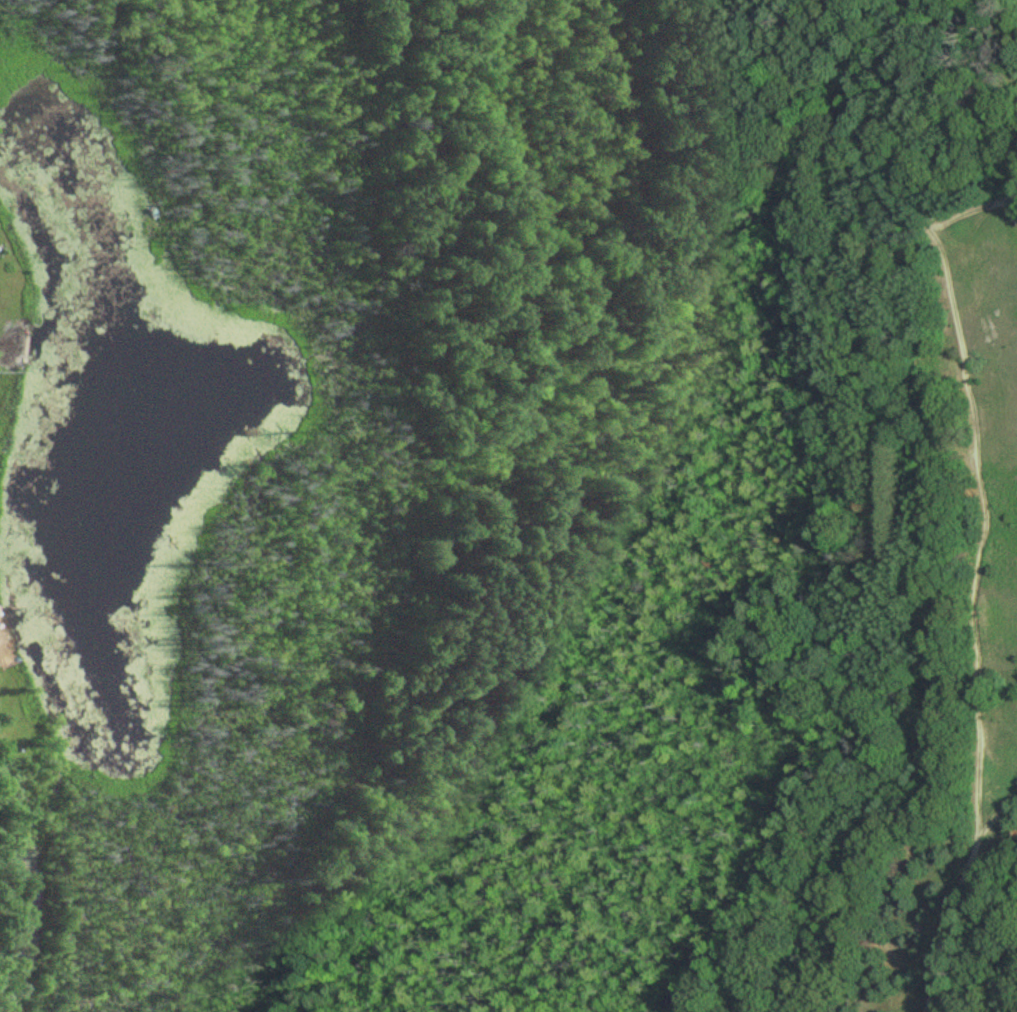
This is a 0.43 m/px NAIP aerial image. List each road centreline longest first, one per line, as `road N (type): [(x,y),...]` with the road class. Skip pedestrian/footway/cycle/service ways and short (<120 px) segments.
road 1 (track): [(924,1011),(974,859),(970,592),(978,495),(938,251),(886,162),(877,0)]

